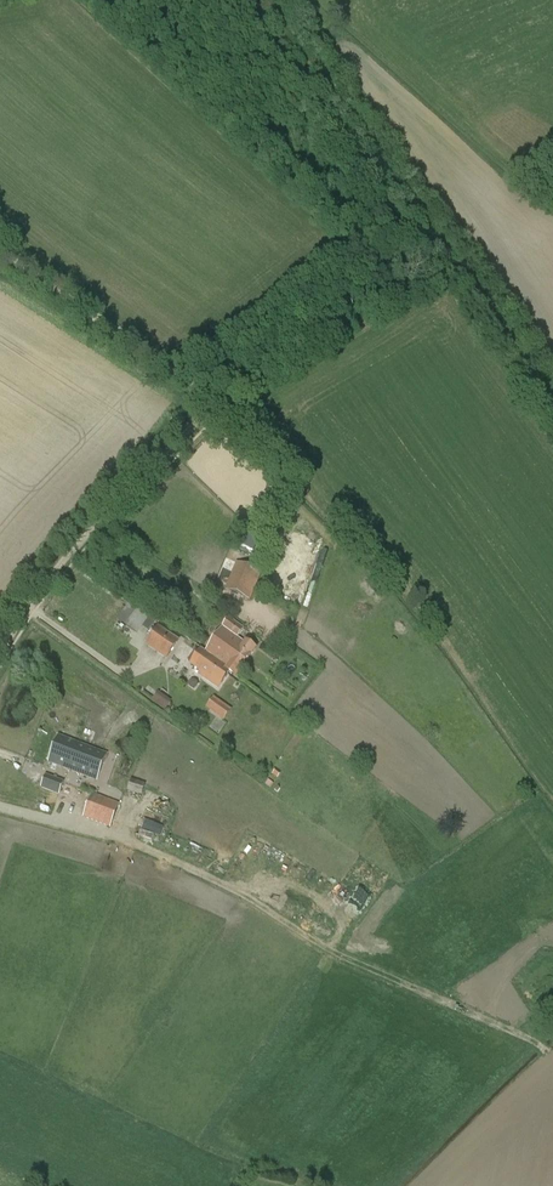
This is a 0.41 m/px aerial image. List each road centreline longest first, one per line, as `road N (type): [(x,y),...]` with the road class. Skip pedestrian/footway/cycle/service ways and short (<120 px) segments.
road 1 (track): [(0,253),(218,405),(49,570),(0,647)]
road 2 (track): [(295,497),(288,469),(218,405)]

